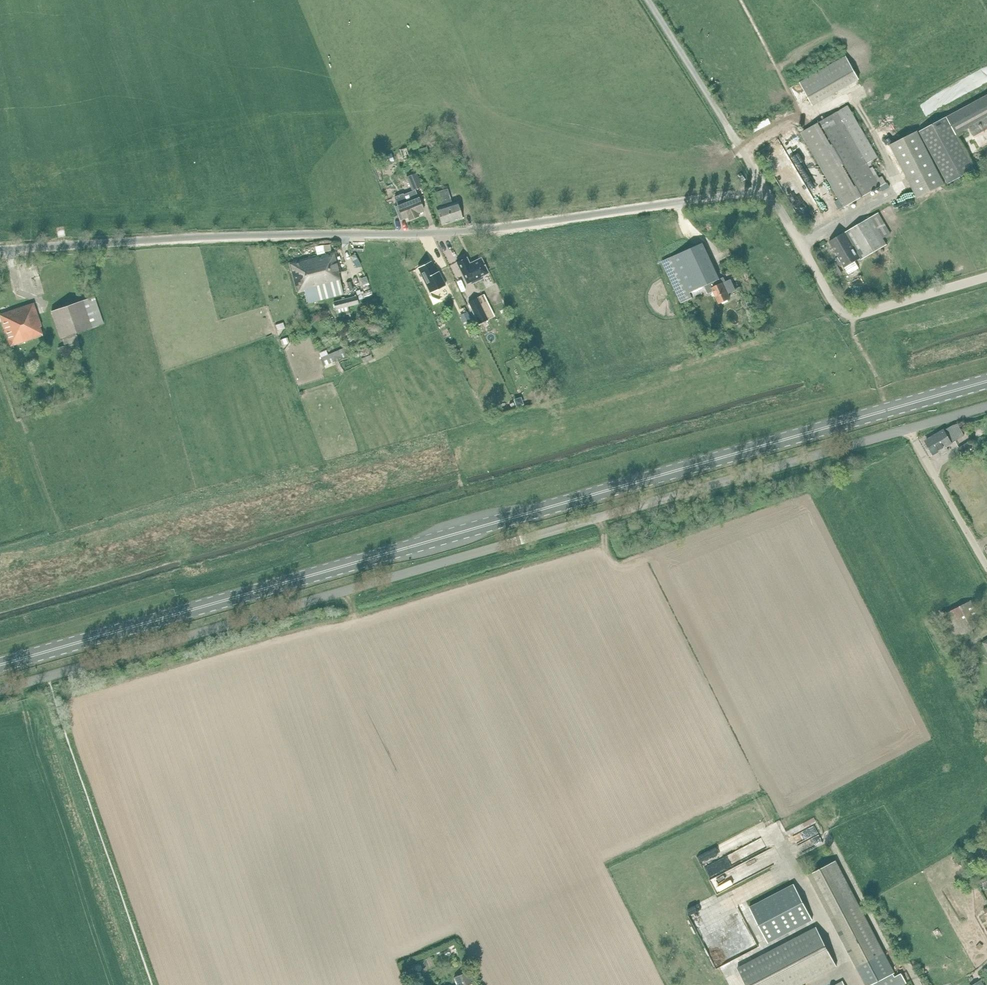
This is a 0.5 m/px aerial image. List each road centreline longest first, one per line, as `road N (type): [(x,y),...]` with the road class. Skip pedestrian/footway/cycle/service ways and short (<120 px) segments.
road 1 (primary): [(0,665),(986,382)]
road 2 (unclassified): [(0,689),(908,429)]
road 3 (unclassified): [(0,250),(439,233),(760,194)]
road 4 (track): [(760,194),(757,174),(646,0)]
road 5 (unclassified): [(986,566),(908,429)]
road 6 (unclassified): [(854,316),(837,307),(778,207),(760,194)]
road 7 (unclassified): [(854,316),(986,278)]

